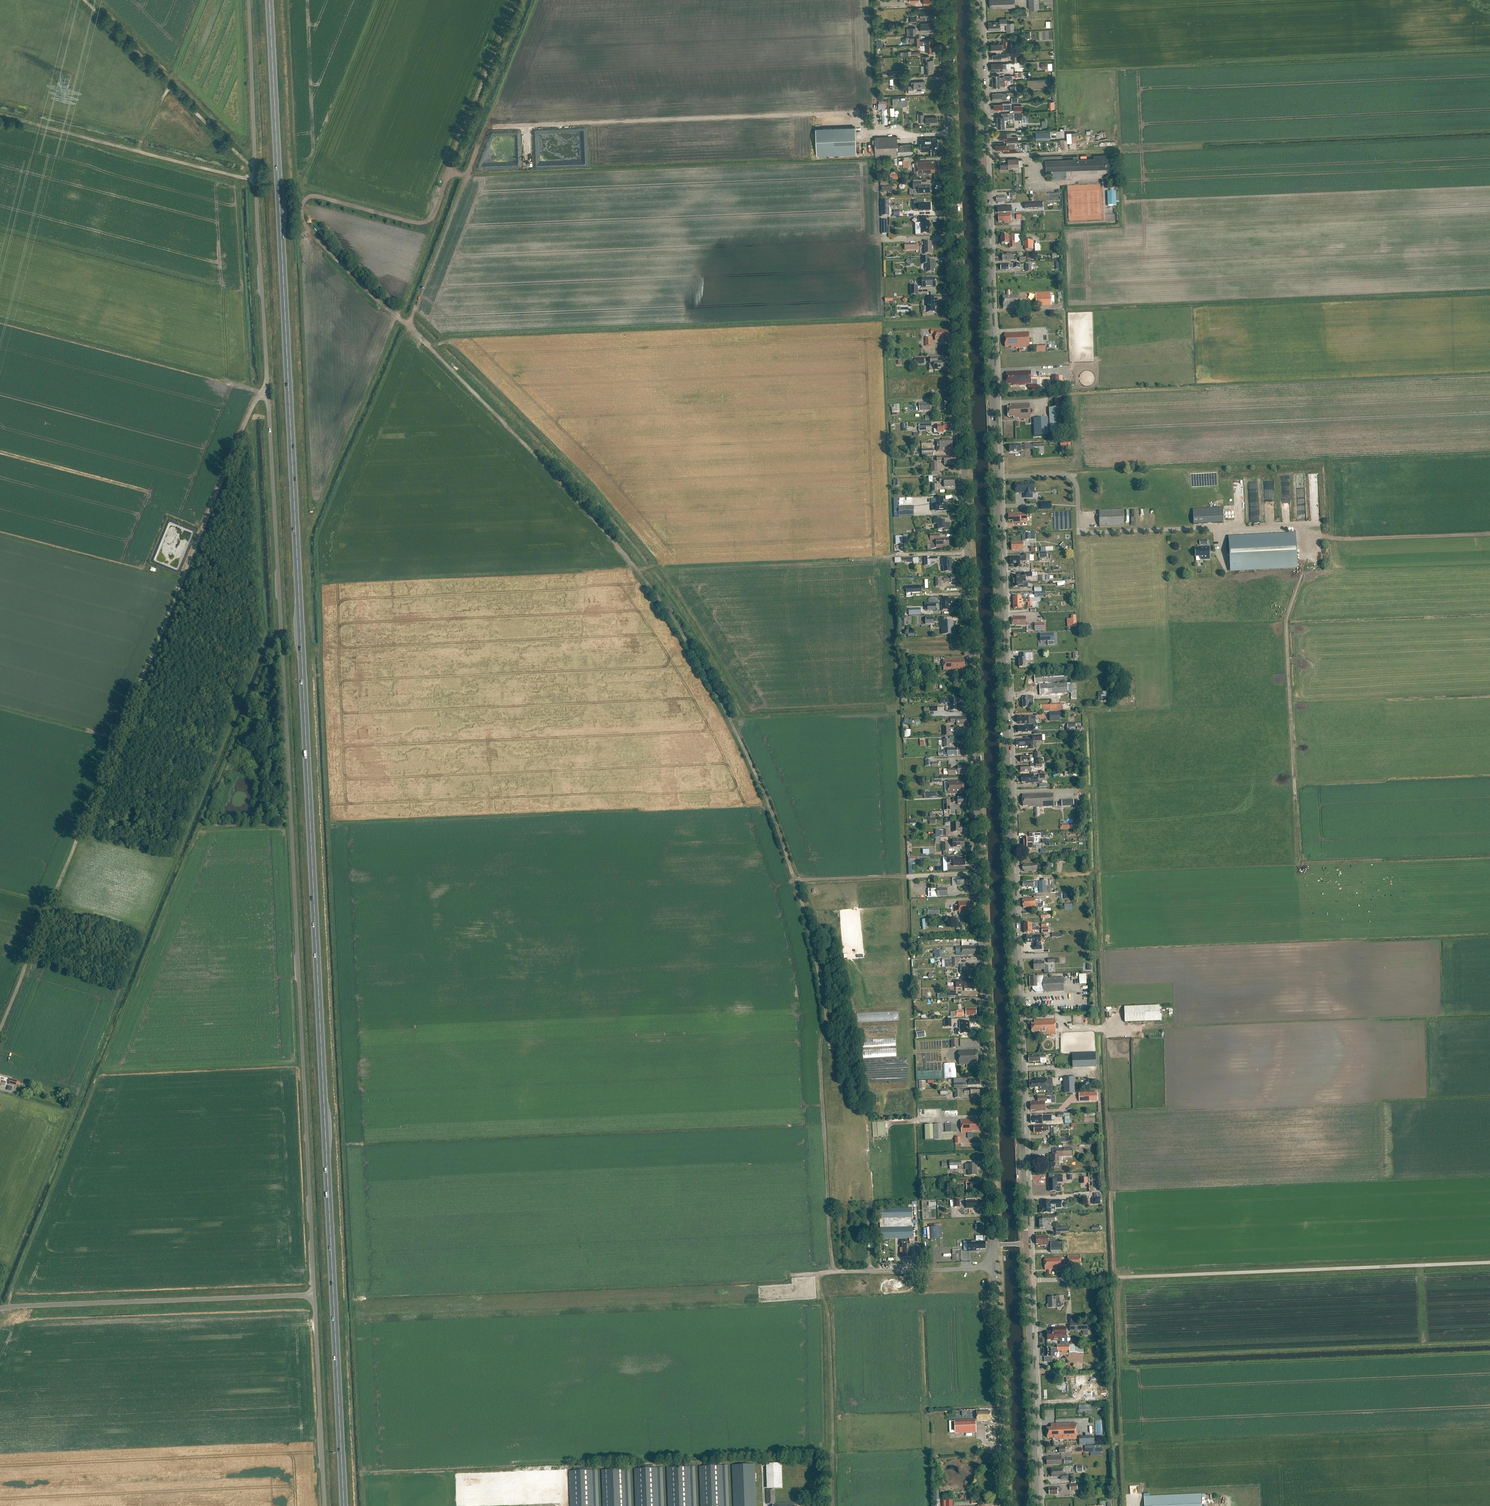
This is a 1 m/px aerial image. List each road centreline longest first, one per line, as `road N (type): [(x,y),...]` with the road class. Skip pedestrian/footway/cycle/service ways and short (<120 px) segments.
road 1 (trunk): [(344,1505),(269,0)]
road 2 (track): [(517,0),(450,173),(465,178),(408,325),(647,582),(715,690),(764,793),(811,931),(826,1013),(818,1044),(834,1272)]
road 3 (unclassified): [(314,1294),(248,0)]
road 4 (unclassified): [(994,1245),(946,0)]
road 5 (secondary): [(1026,1244),(997,477)]
road 6 (track): [(0,1029),(259,393),(268,393)]
road 7 (secondary): [(997,477),(977,0)]
road 8 (track): [(1033,1280),(1489,1264)]
road 9 (unclassified): [(0,1308),(314,1294)]
road 10 (track): [(1308,525),(1310,561),(1285,620),(1295,800)]
road 11 (track): [(256,180),(0,115)]
road 12 (secondary): [(1037,1505),(1026,1244)]
road 13 (unclassified): [(1005,1505),(995,1267)]
road 14 (track): [(817,1273),(830,1328),(834,1505)]
road 15 (track): [(84,0),(243,159)]
road 16 (unclassified): [(324,1505),(314,1294)]
road 17 (unclassified): [(995,1267),(792,1275)]
road 18 (track): [(450,173),(426,221),(303,193)]
road 19 (unclassified): [(1079,528),(1071,475),(997,477)]

